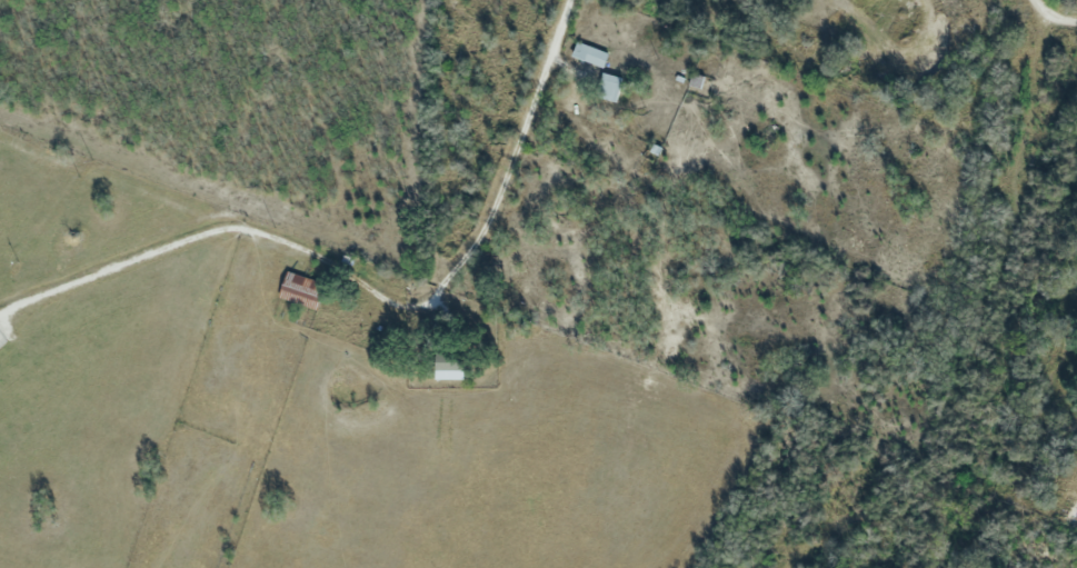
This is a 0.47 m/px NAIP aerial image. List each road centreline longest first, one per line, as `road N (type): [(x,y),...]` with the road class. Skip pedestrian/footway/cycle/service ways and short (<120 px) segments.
road 1 (track): [(0,133),(403,279)]

